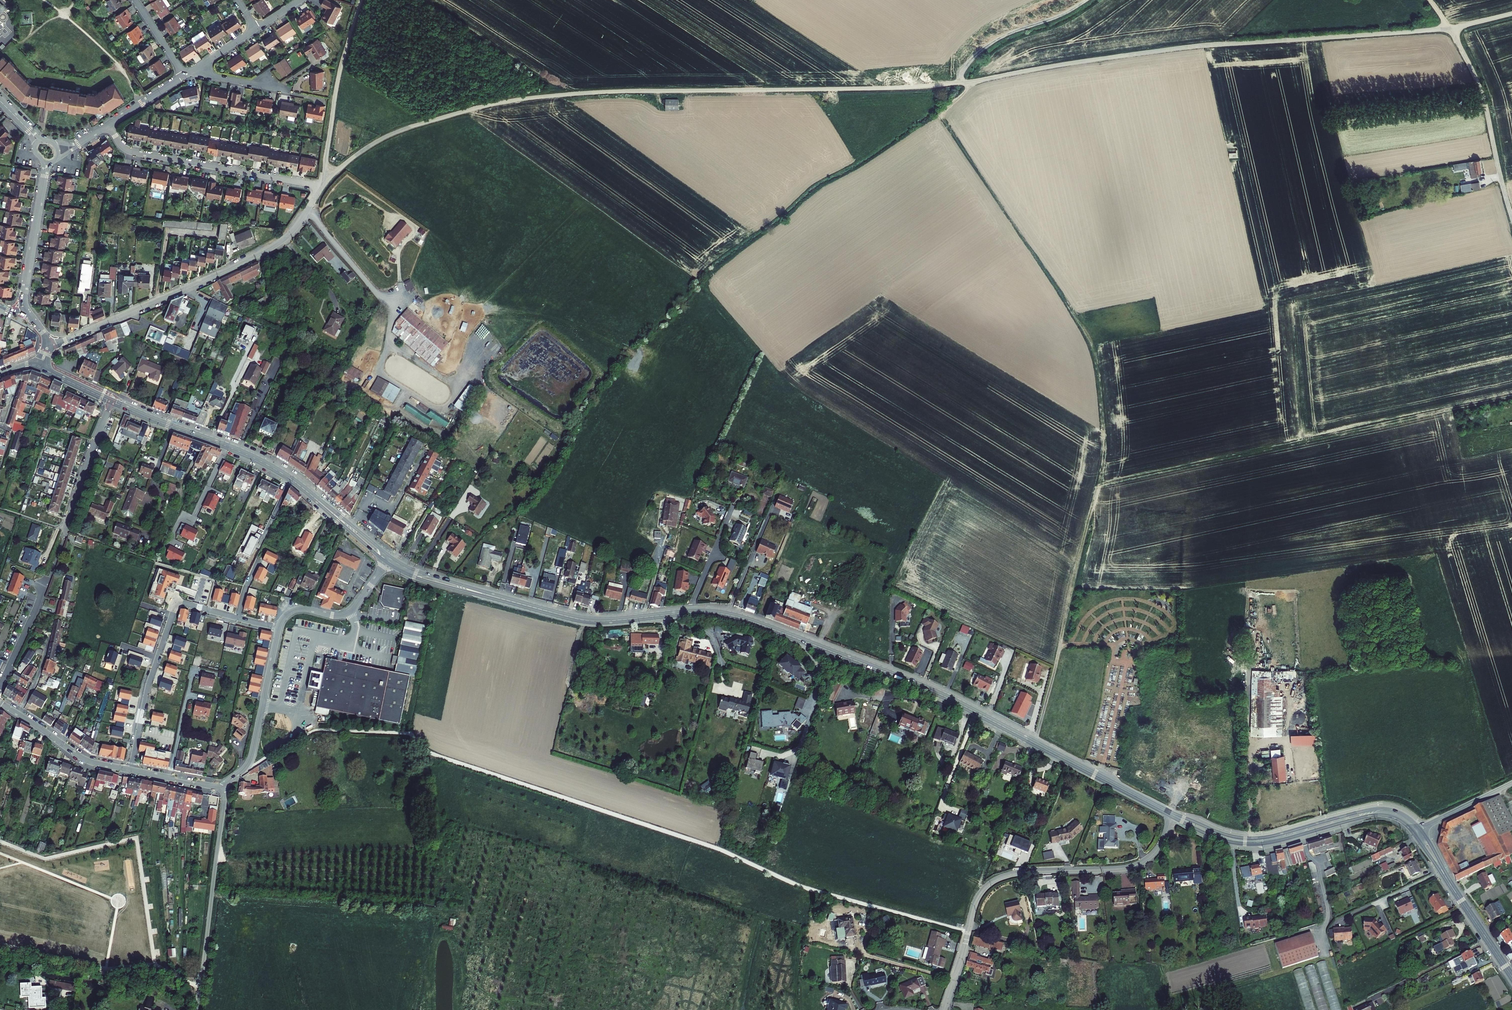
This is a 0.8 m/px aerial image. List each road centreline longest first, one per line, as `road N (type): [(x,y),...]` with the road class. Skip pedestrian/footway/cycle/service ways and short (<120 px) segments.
road 1 (unclassified): [(322,186),(385,137),(521,99),(914,87),(1197,46),(1450,29)]
road 2 (secondary): [(490,596),(594,621),(698,612),(749,621),(938,693),(1173,815)]
road 3 (track): [(942,116),(1091,344),(1102,473),(1035,743)]
road 4 (track): [(1099,485),(1511,397)]
road 5 (residential): [(1173,815),(1157,849),(1136,866),(1019,873),(988,885),(975,903),(944,1009)]
road 6 (residential): [(53,344),(268,249),(293,230),(322,186)]
road 7 (residential): [(131,770),(176,603),(279,629)]
road 8 (secondary): [(1420,829),(1380,808),(1246,838),(1173,815)]
road 9 (secondary): [(111,401),(261,461),(338,518)]
road 10 (secondary): [(1173,815),(1245,844),(1377,815),(1413,832)]
road 11 (residential): [(109,124),(128,151),(322,186)]
road 12 (unclassified): [(221,788),(196,1009)]
road 13 (unclassified): [(1450,29),(1483,95),(1511,219)]
road 14 (track): [(322,186),(337,82),(362,0)]
road 15 (residential): [(279,629),(251,758),(221,788)]
road 16 (residential): [(27,317),(23,299),(47,163)]
road 17 (track): [(1084,0),(1004,35),(962,71),(960,83)]
road 18 (residential): [(0,703),(84,759),(131,770)]
road 19 (residential): [(387,563),(349,613),(296,610),(279,629)]
road 20 (residential): [(66,531),(111,401)]

